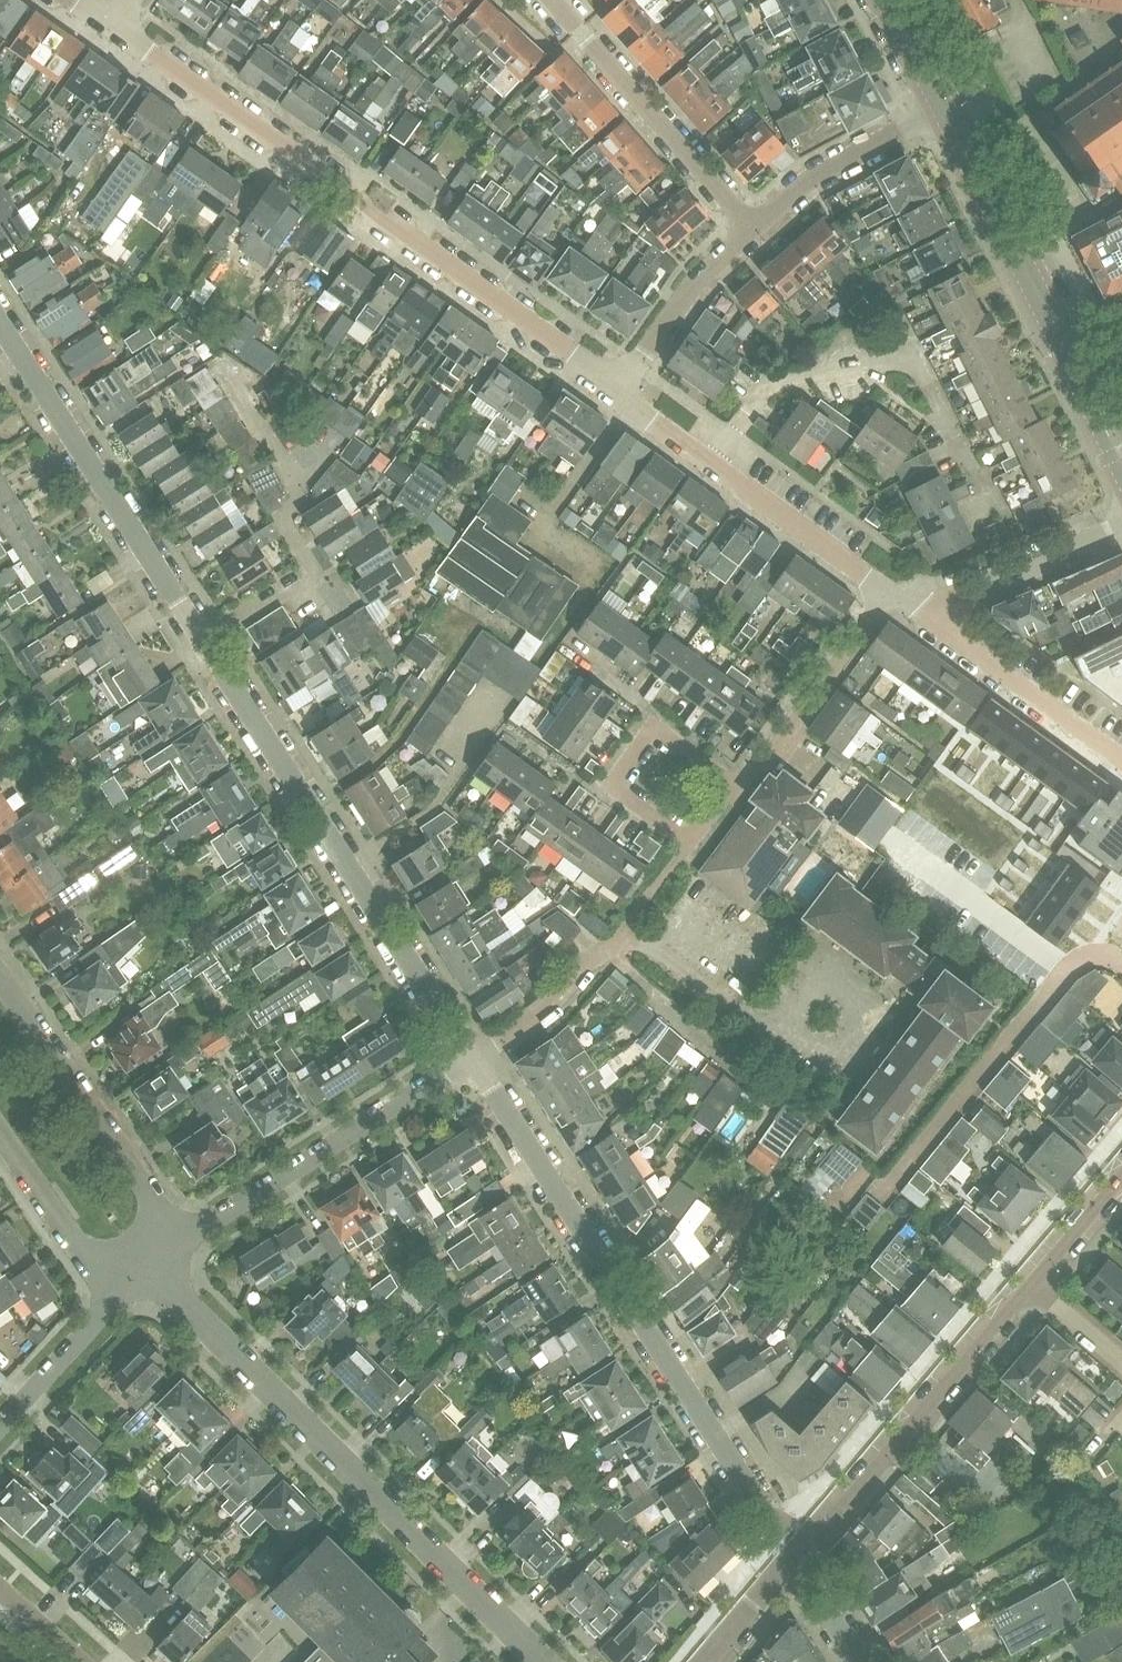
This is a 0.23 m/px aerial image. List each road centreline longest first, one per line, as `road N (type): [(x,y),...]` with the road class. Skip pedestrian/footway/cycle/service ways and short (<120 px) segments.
road 1 (unclassified): [(470,1060),(0,327)]
road 2 (residential): [(620,391),(109,34)]
road 3 (unclassified): [(797,1561),(470,1060)]
road 4 (residential): [(543,1661),(149,1267)]
road 5 (secondary): [(1121,455),(939,105)]
road 6 (unclassified): [(1031,1283),(797,1561)]
road 7 (residential): [(181,1239),(470,1060)]
road 8 (residential): [(181,1239),(0,981)]
road 9 (residential): [(750,226),(550,0)]
road 10 (residential): [(693,846),(608,786),(653,724),(739,785)]
road 11 (residential): [(739,785),(885,588)]
road 12 (residential): [(1121,757),(925,617)]
road 13 (residential): [(750,226),(811,174),(939,105)]
road 14 (residential): [(885,588),(709,462)]
road 15 (residential): [(925,617),(1121,531)]
road 16 (residential): [(470,1060),(539,1016),(628,920)]
road 17 (residential): [(123,1291),(0,1119)]
road 18 (residential): [(620,391),(694,288),(750,226)]
road 19 (residential): [(913,362),(759,393),(743,415)]
road 20 (residential): [(0,1421),(123,1291)]
road 21 (residential): [(1006,513),(913,362)]
road 22 (unclassified): [(1121,1176),(1031,1283)]
road 23 (residential): [(797,1561),(712,1661)]
road 24 (unclassified): [(863,1661),(797,1561)]

